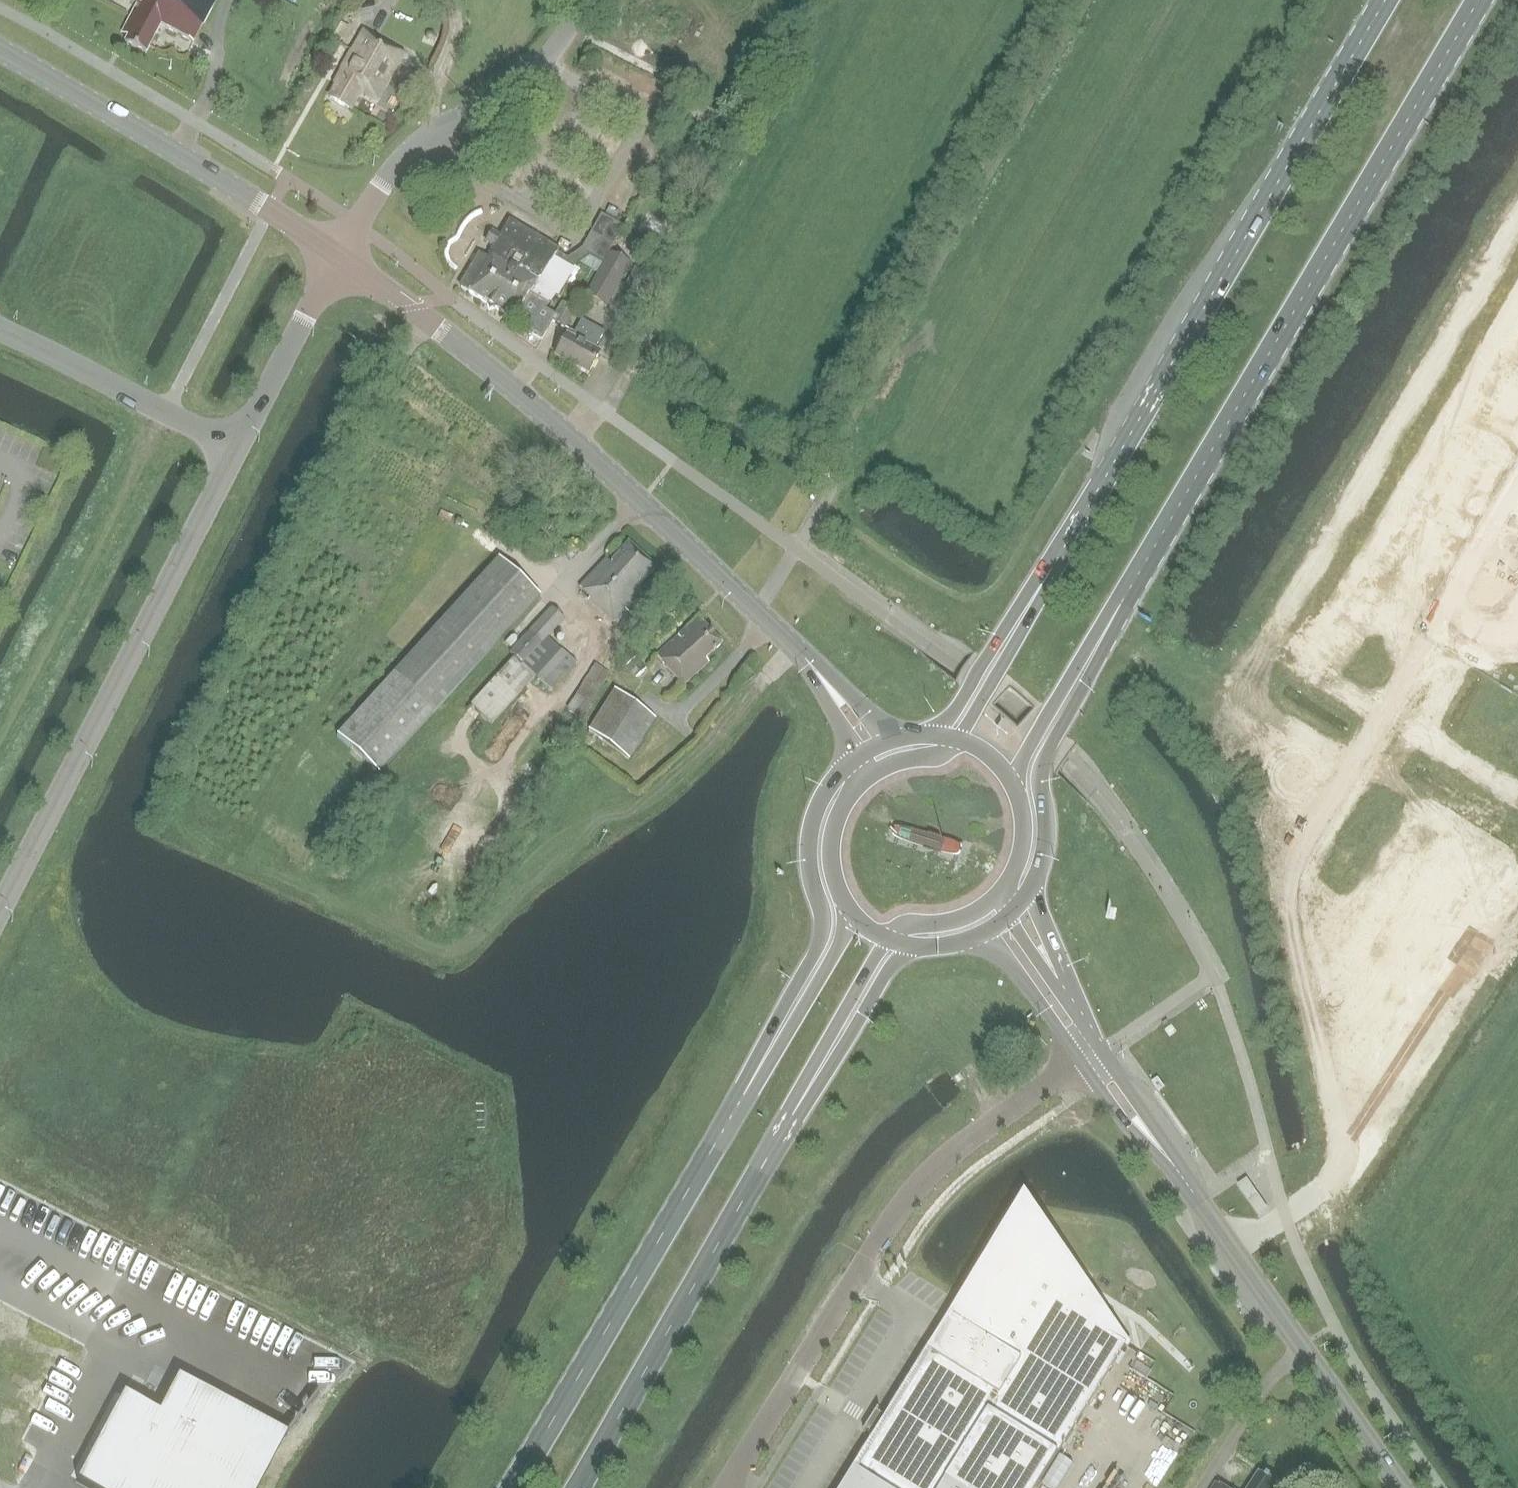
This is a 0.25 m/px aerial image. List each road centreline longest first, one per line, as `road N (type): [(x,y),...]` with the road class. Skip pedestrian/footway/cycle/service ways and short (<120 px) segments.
road 1 (unclassified): [(1517,228),(1217,740),(1253,796),(1276,864),(1340,1149),(1333,1178),(1231,1249)]
road 2 (primary): [(1085,666),(1480,0)]
road 3 (primary): [(1387,0),(1008,637)]
road 4 (track): [(821,504),(835,452),(1084,0)]
road 5 (unclassified): [(728,1487),(900,1207),(949,1154),(1083,1064)]
road 6 (tertiary): [(758,609),(600,459),(335,253)]
road 7 (primary): [(787,1018),(513,1487)]
road 8 (unclassified): [(0,904),(238,447)]
road 9 (primary): [(577,1487),(834,1044)]
road 10 (tertiary): [(335,253),(0,47)]
road 11 (unclassified): [(335,253),(394,169),(441,122),(547,50),(578,0)]
road 12 (secondary): [(1402,1487),(1231,1249)]
road 13 (primary): [(855,758),(814,819),(810,863),(824,930),(787,1018)]
road 14 (unclassified): [(238,447),(0,331)]
road 15 (primary): [(1030,889),(1046,845),(1043,760),(1077,701),(1085,666)]
road 16 (unclassified): [(238,447),(335,253)]
road 17 (secondary): [(980,934),(1083,1064)]
road 18 (secondary): [(1083,1064),(1135,1134),(1184,1181)]
road 19 (secondary): [(1184,1181),(1167,1143),(1102,1051)]
road 20 (primary): [(862,782),(840,811),(830,854),(852,911)]
road 21 (primary): [(1015,782),(1027,750),(1085,666)]
road 22 (primary): [(852,911),(809,996),(787,1018)]
road 23 (primary): [(834,1044),(855,1025),(907,944)]
road 24 (primary): [(889,938),(911,925),(967,915),(1001,893)]
road 25 (unclassified): [(758,609),(821,504)]
road 26 (primary): [(834,1044),(838,1023),(889,938)]
road 27 (primary): [(1008,637),(938,733)]

